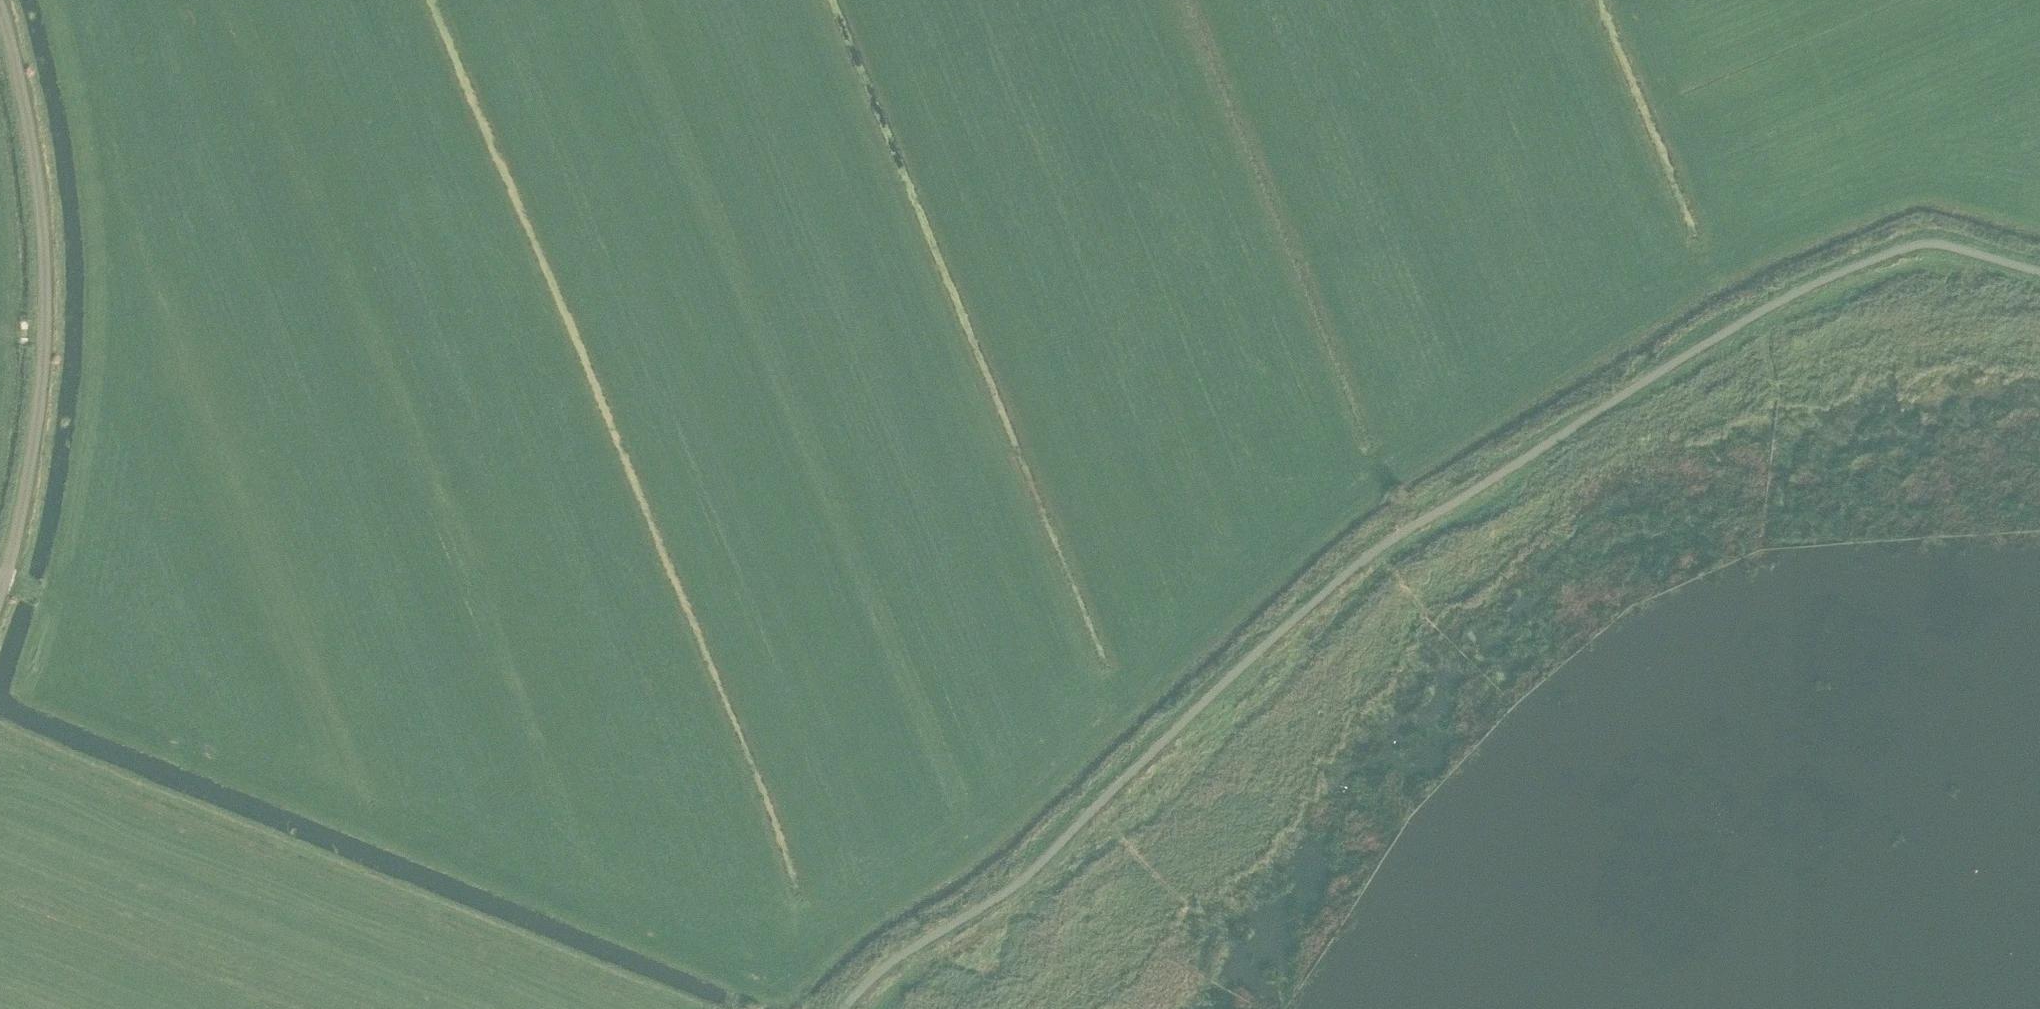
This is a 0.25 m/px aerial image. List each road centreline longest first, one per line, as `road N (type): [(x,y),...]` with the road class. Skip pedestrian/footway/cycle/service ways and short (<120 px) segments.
road 1 (unclassified): [(0,590),(28,499),(42,390),(44,225),(23,77),(0,0)]

